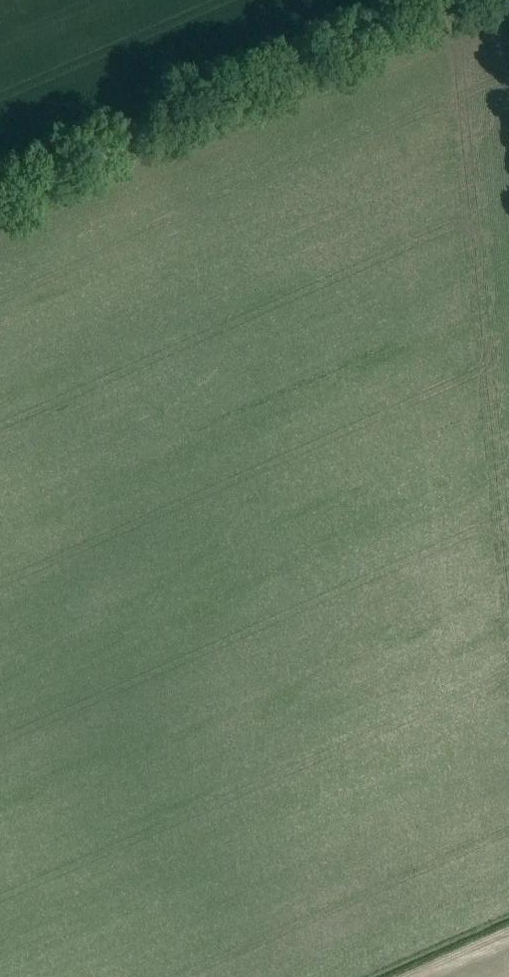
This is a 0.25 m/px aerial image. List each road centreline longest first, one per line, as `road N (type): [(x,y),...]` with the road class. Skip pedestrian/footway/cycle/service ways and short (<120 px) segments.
road 1 (unclassified): [(455,0),(0,199)]

